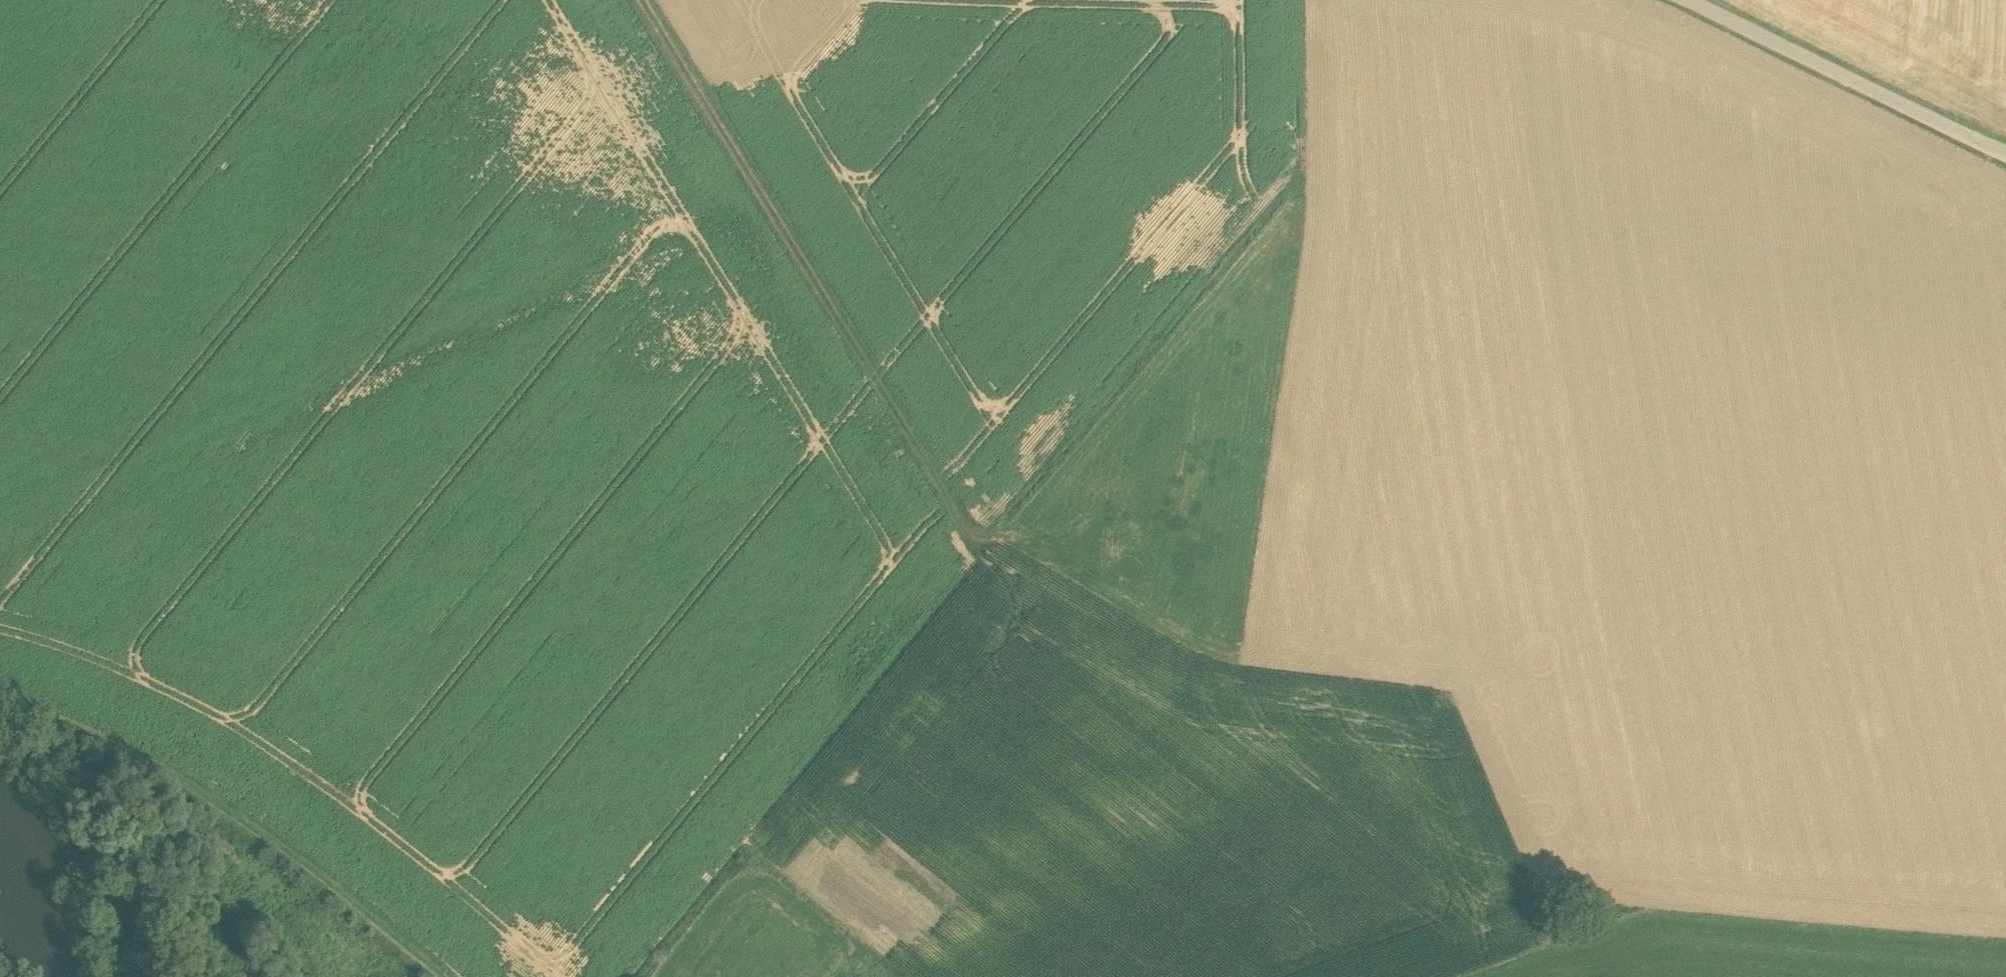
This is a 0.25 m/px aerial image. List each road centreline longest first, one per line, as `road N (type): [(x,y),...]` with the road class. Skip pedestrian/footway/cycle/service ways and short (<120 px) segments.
road 1 (track): [(975,531),(651,0)]
road 2 (track): [(427,976),(293,864),(204,805),(103,745),(0,707)]
road 3 (unclassified): [(1687,0),(2005,152)]

